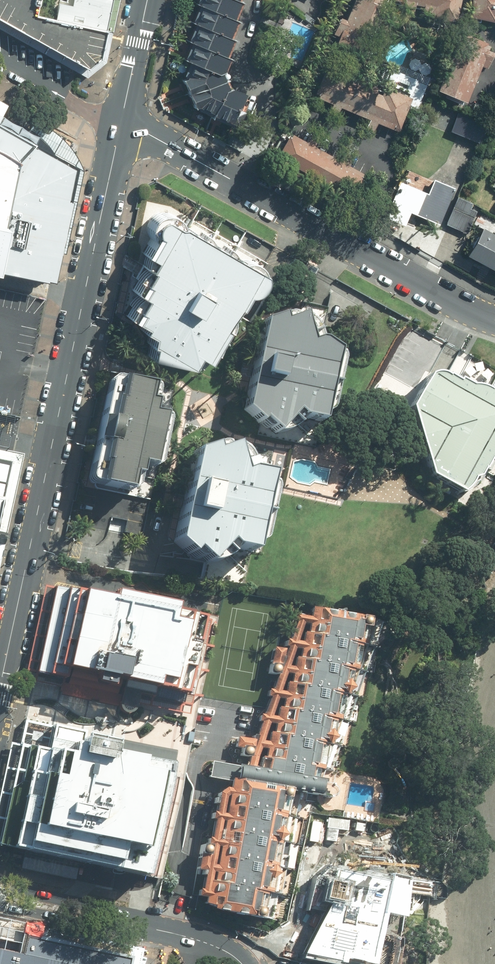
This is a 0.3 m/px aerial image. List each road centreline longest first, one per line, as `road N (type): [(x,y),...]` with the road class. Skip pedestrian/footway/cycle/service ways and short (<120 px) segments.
road 1 (secondary): [(121,120),(0,687)]
road 2 (residential): [(494,320),(121,120)]
road 3 (tertiary): [(0,885),(128,913),(168,933)]
road 4 (tertiary): [(168,933),(123,933),(0,903)]
road 5 (residential): [(121,120),(0,63)]
road 6 (secondary): [(147,0),(121,120)]

